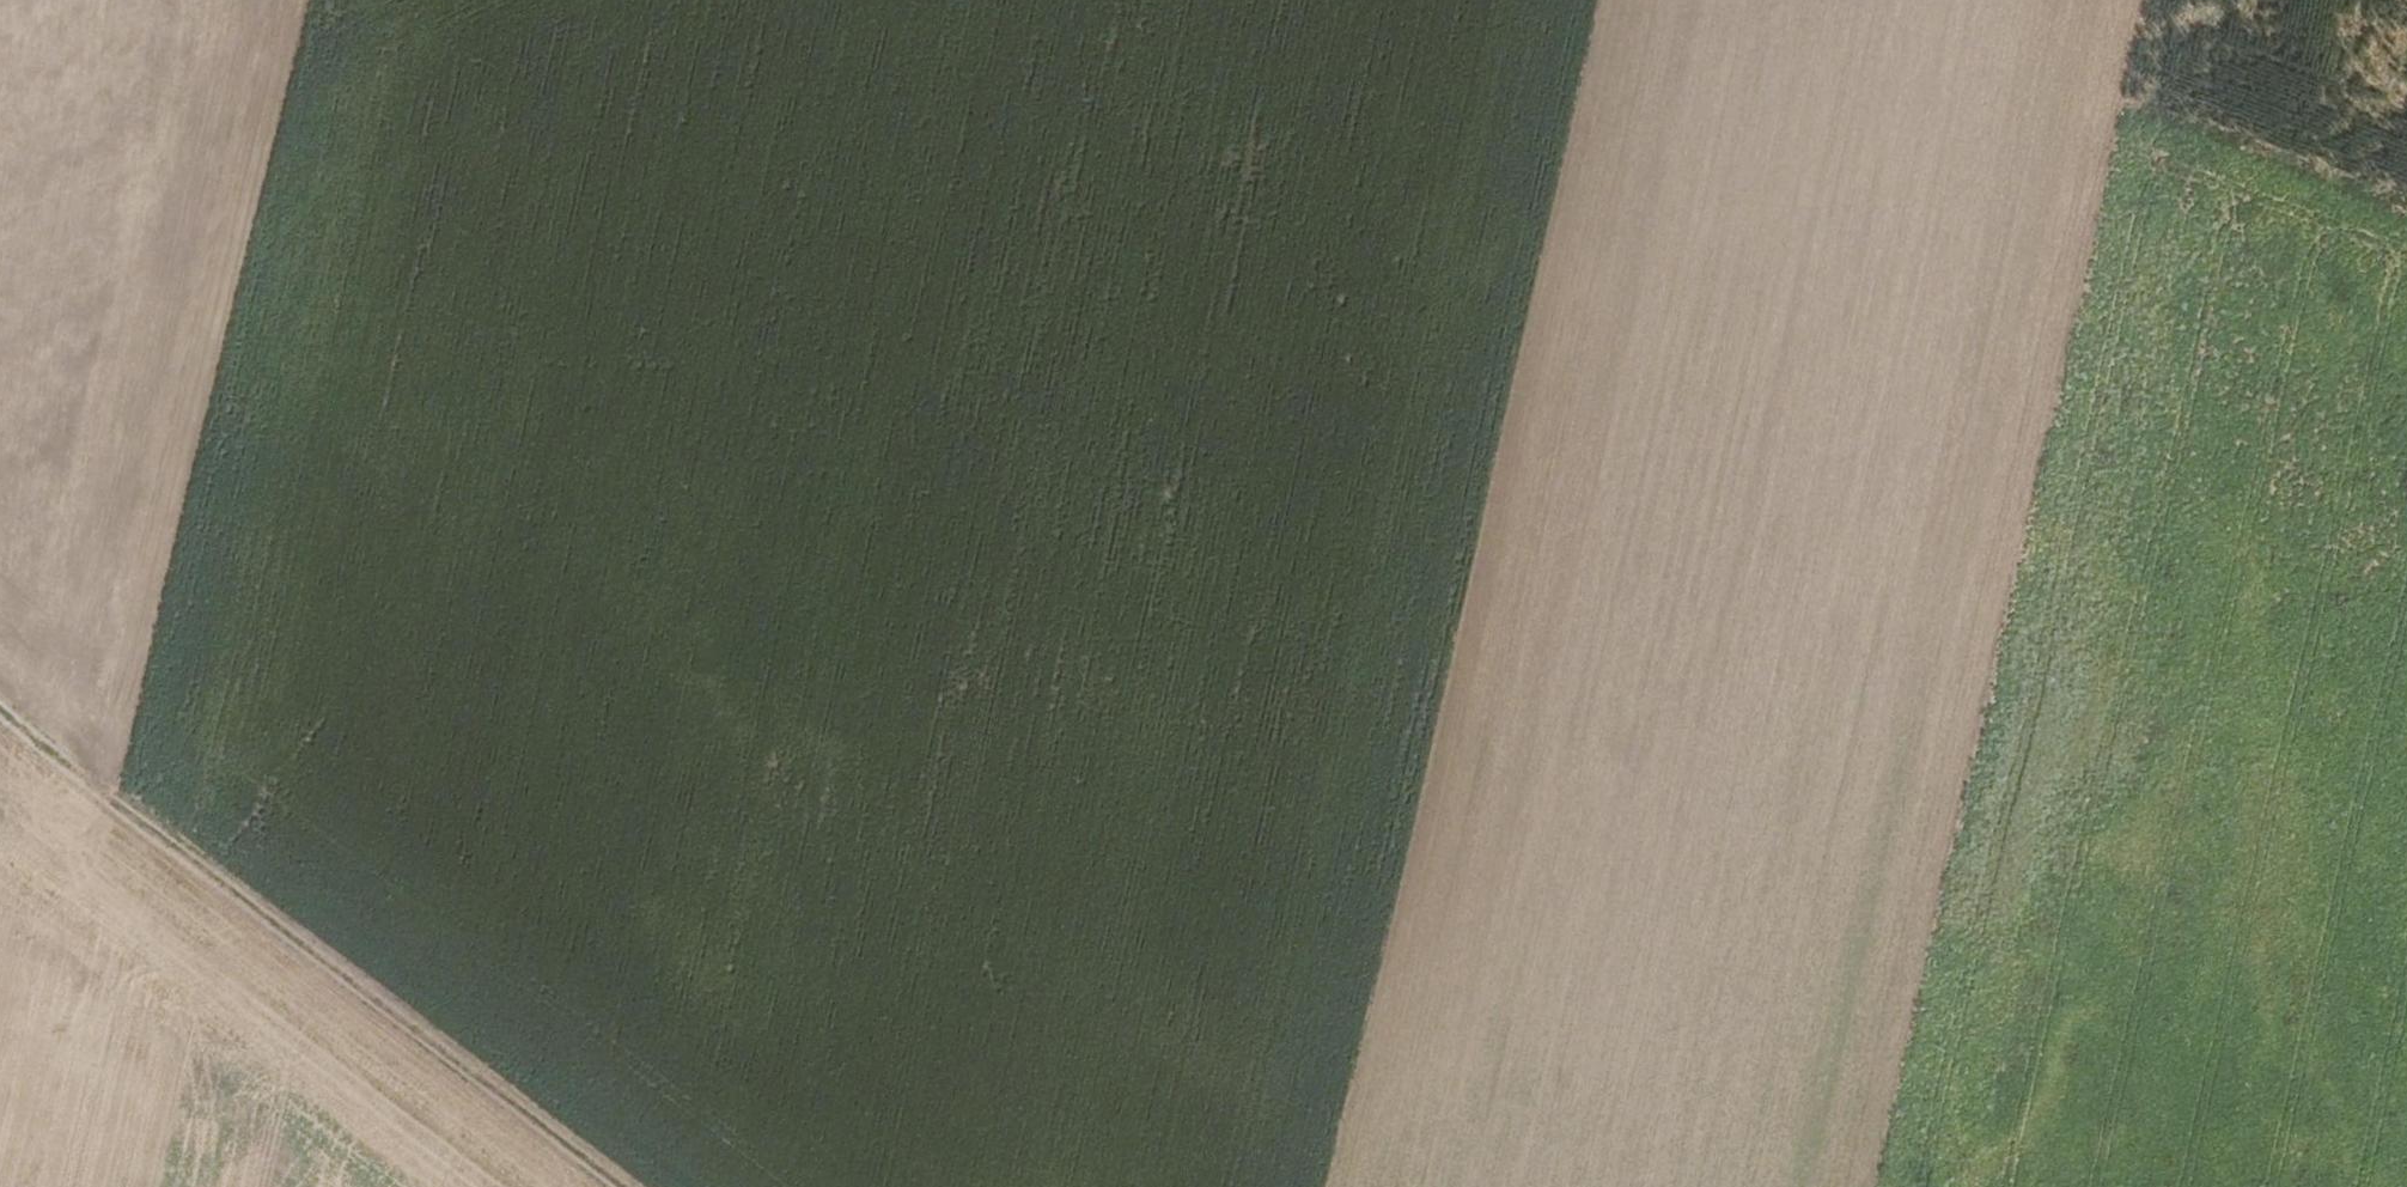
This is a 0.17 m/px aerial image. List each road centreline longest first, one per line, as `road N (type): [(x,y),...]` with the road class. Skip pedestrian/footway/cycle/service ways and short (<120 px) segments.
road 1 (track): [(0,709),(113,803),(627,1186)]

